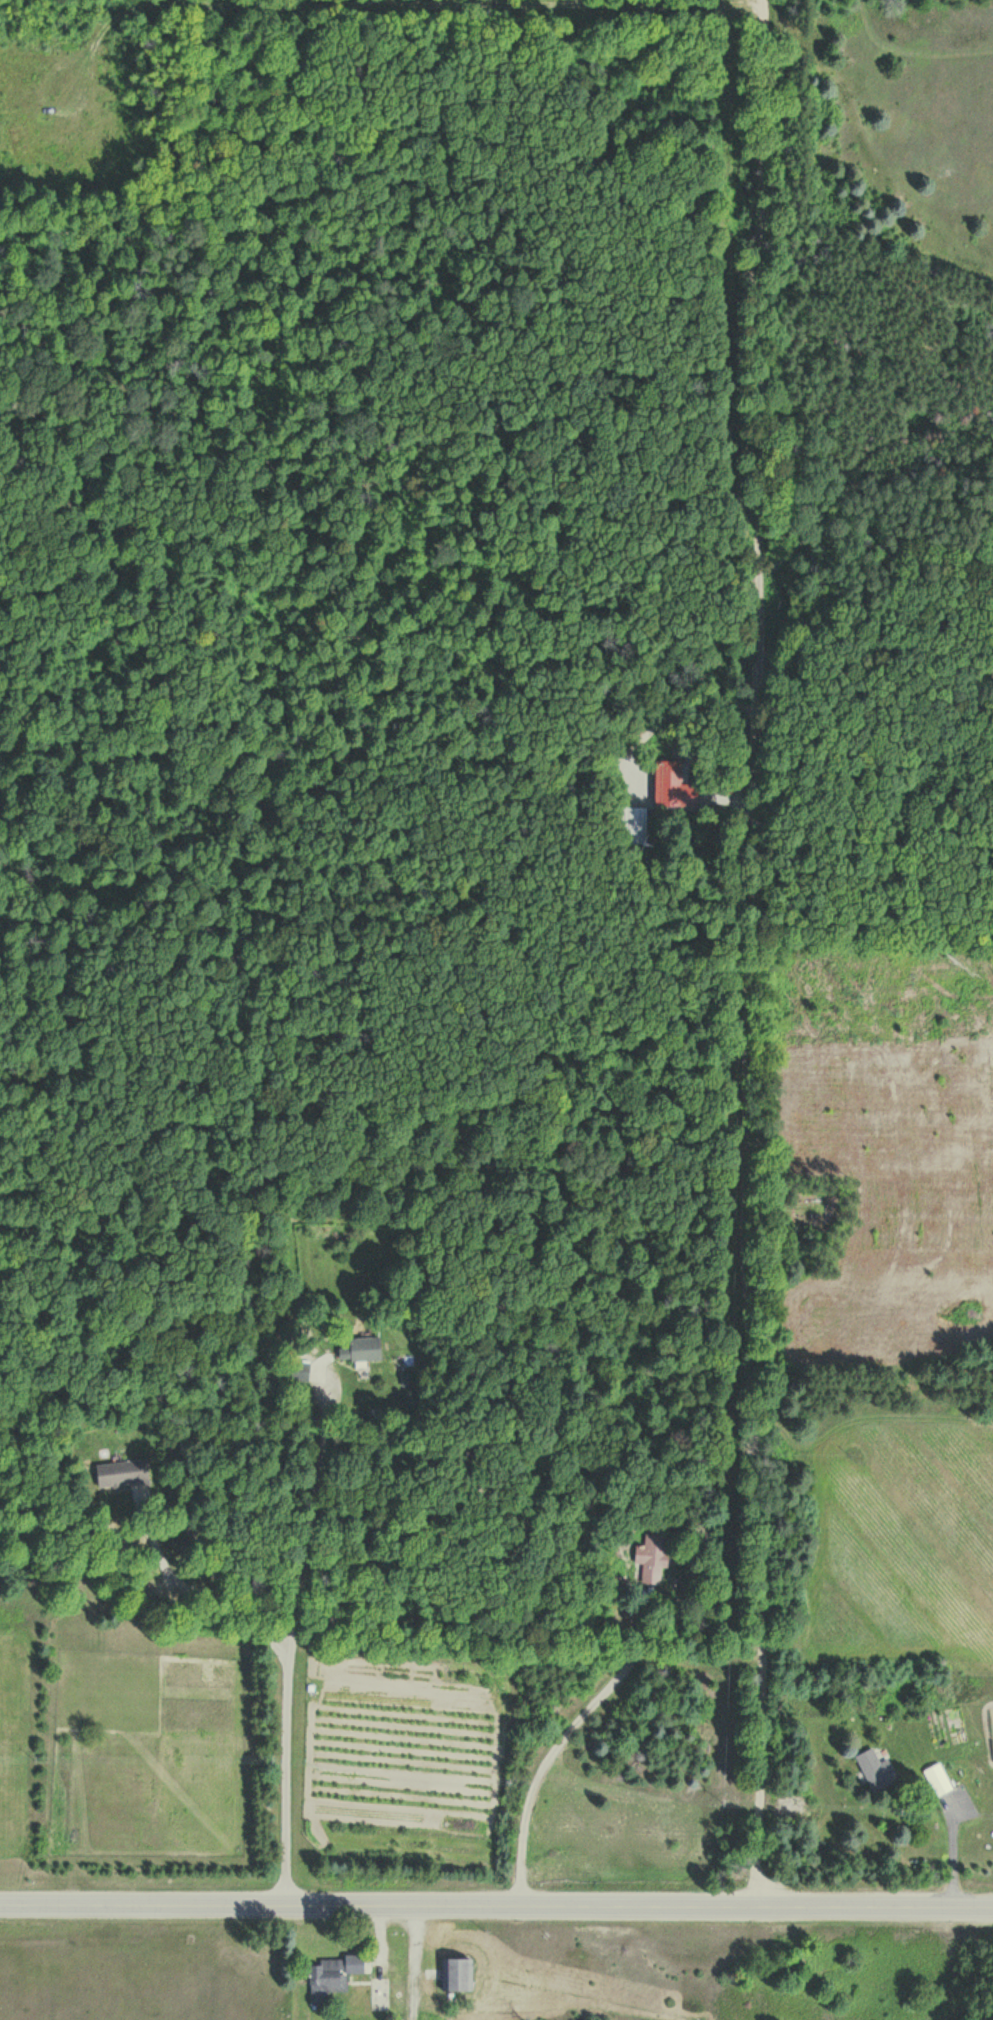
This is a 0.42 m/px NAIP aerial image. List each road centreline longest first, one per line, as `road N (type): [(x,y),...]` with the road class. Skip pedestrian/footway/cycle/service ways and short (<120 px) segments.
road 1 (residential): [(758,1908),(749,1003),(763,0)]
road 2 (tertiary): [(992,1909),(0,1905)]

